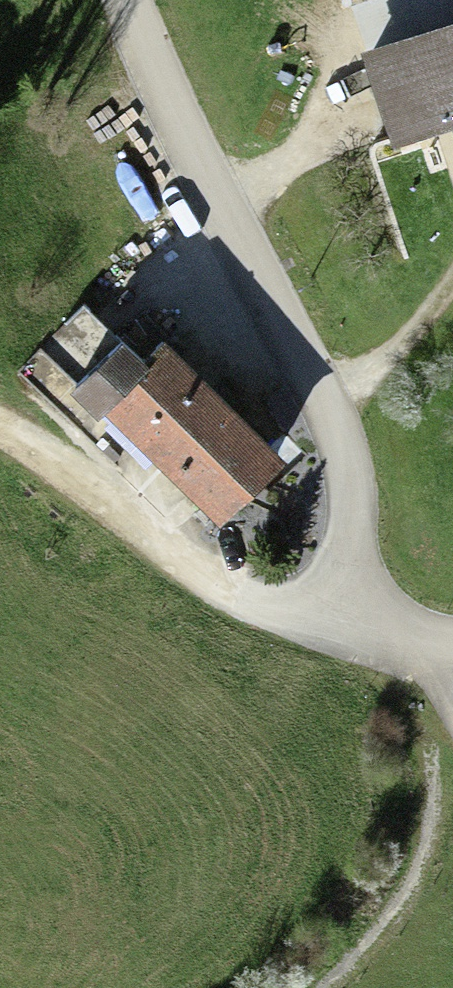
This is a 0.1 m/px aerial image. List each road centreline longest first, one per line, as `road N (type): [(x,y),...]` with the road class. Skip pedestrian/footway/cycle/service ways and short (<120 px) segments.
road 1 (residential): [(452,646),(413,647),(360,611),(335,449),(130,0)]
road 2 (track): [(0,432),(265,607),(360,611)]

